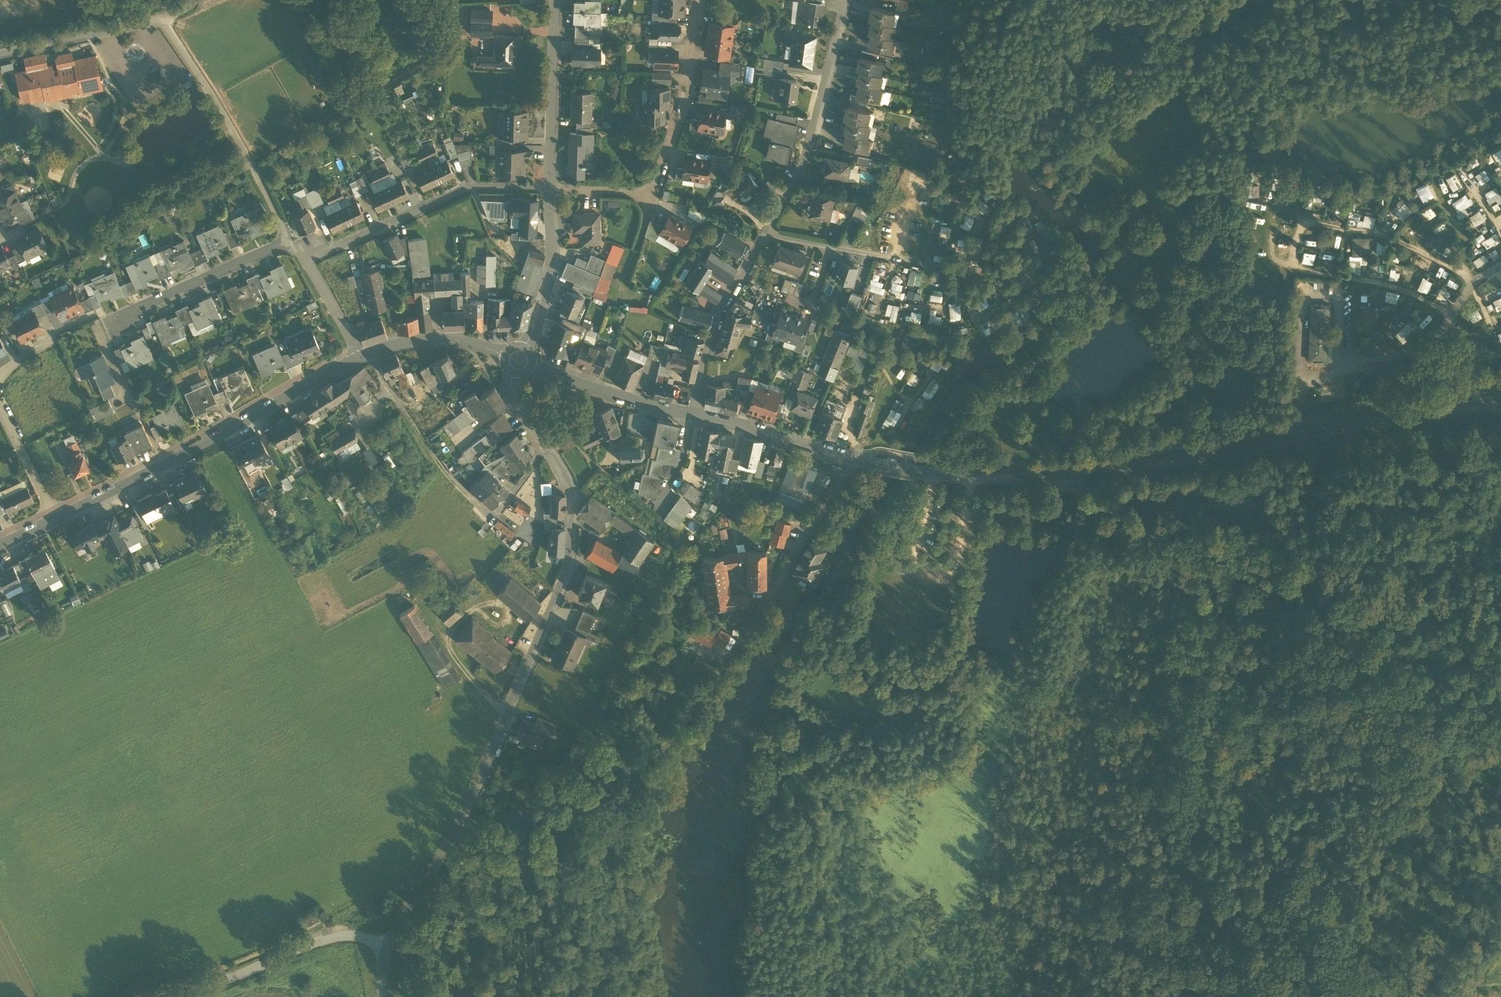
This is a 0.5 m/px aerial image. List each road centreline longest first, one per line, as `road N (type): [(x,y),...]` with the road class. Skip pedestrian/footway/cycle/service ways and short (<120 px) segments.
road 1 (residential): [(856,457),(769,599),(649,761),(619,781),(447,844)]
road 2 (residential): [(447,844),(571,564),(573,490),(545,447)]
road 3 (tertiary): [(1076,480),(1500,401)]
road 4 (residential): [(0,53),(157,17),(213,93),(289,242)]
road 5 (tertiary): [(57,519),(361,356)]
road 6 (track): [(1206,537),(1458,607),(1500,633)]
road 7 (residential): [(361,356),(373,361),(446,474),(491,521),(545,447)]
road 8 (residential): [(702,0),(687,99),(652,192),(550,189)]
road 9 (residential): [(550,189),(470,186),(306,261)]
road 10 (residential): [(764,234),(802,169),(844,0)]
road 11 (unclassified): [(171,996),(326,939),(365,938),(386,947)]
road 12 (tertiary): [(856,457),(936,474),(1076,480)]
road 13 (residential): [(692,415),(718,309),(764,234)]
road 14 (residential): [(289,242),(117,321)]
road 15 (residential): [(556,0),(550,189)]
road 16 (tertiary): [(692,415),(856,457)]
road 17 (tertiary): [(532,366),(692,415)]
road 18 (residential): [(550,189),(552,250),(526,349)]
road 19 (tertiary): [(361,356),(438,340),(505,355)]
road 20 (residential): [(57,519),(0,409)]

